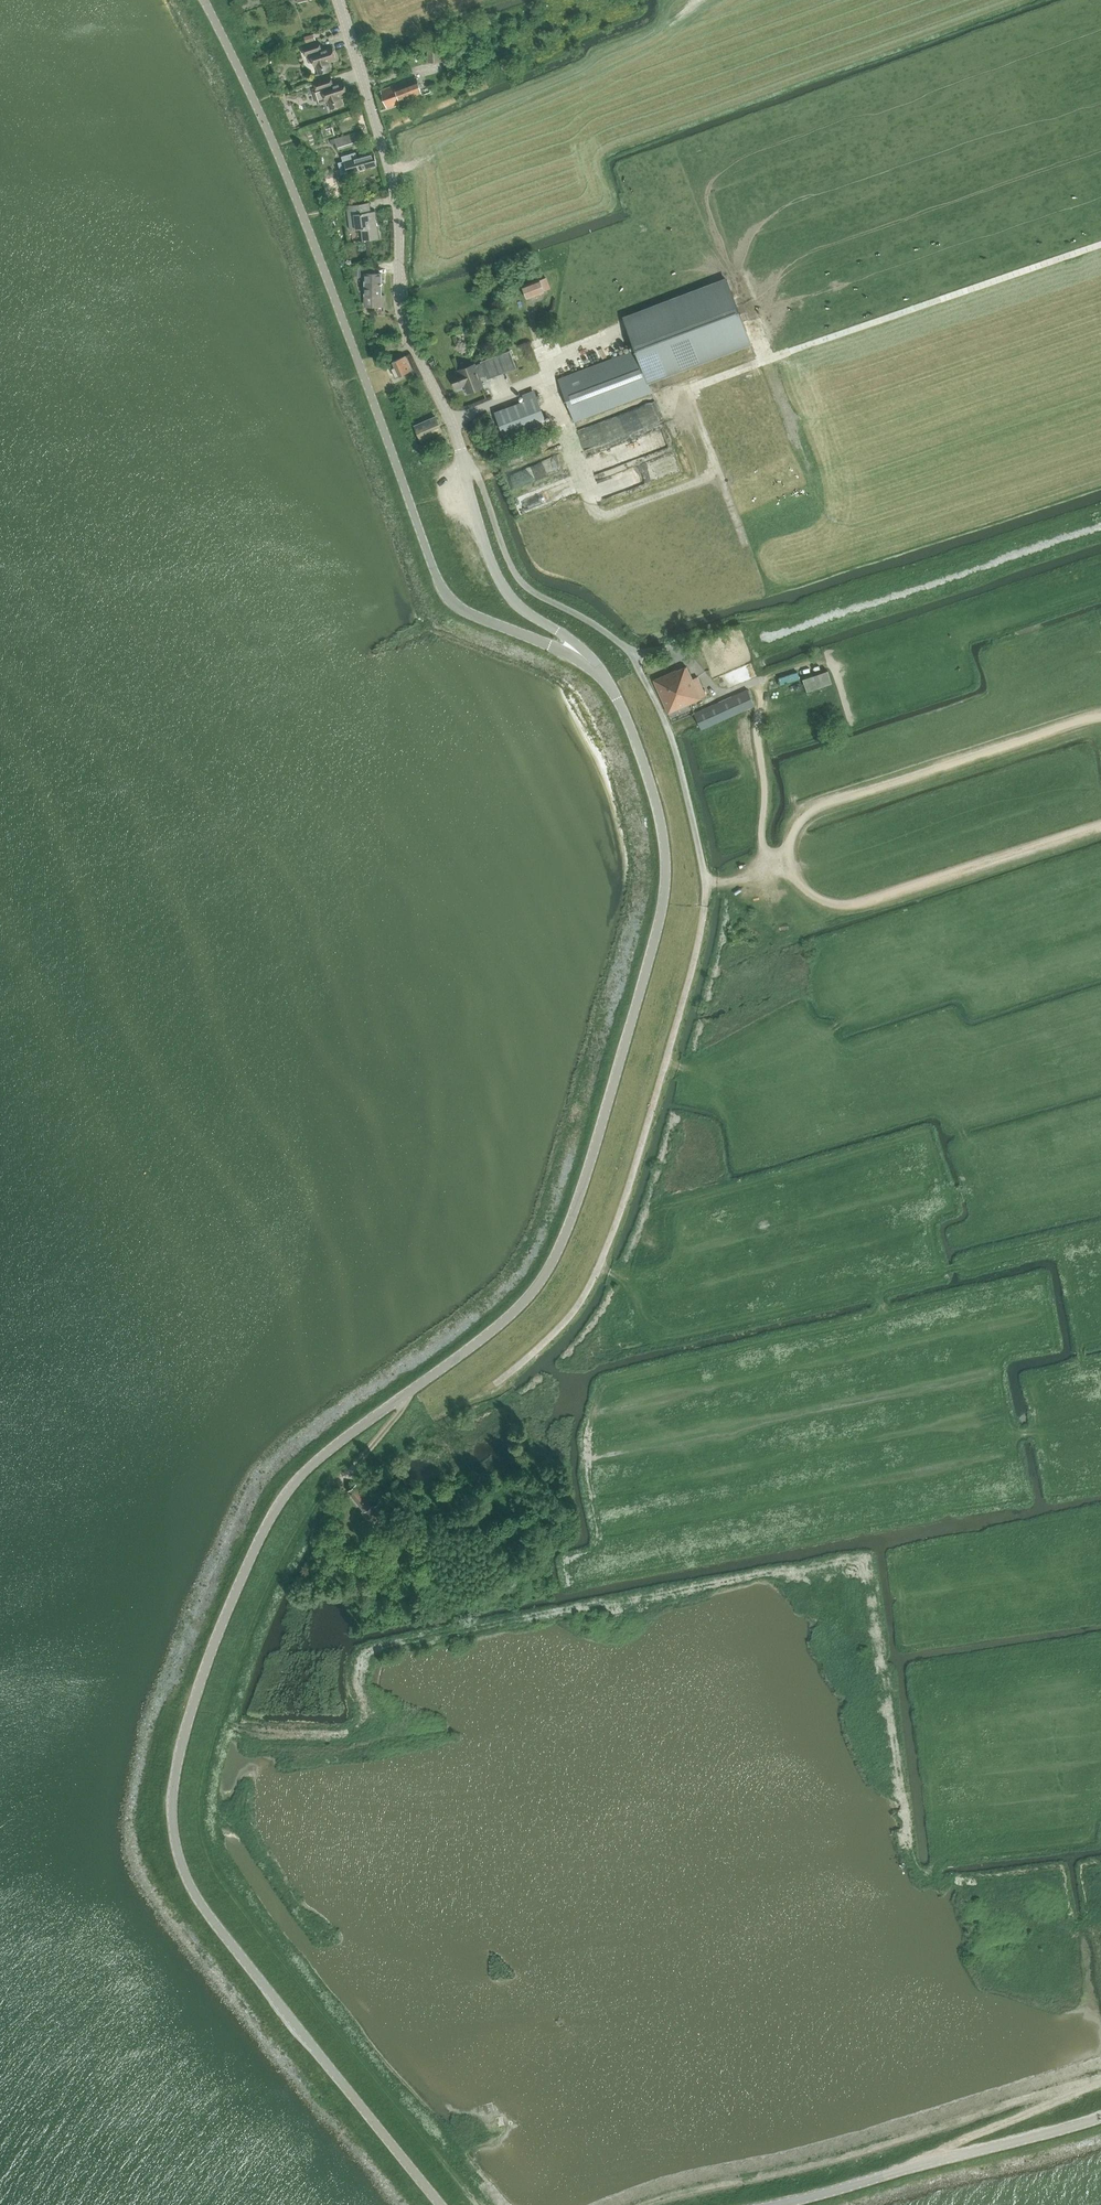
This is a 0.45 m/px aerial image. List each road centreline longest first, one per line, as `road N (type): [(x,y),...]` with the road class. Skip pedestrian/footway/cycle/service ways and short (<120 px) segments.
road 1 (tertiary): [(589,661),(631,725),(662,821),(667,868),(660,923),(573,1217),(548,1271),(513,1312),(328,1450),(280,1503),(200,1684),(173,1796),(179,1853),(206,1908),(444,2204)]
road 2 (track): [(1100,247),(689,390),(717,471),(596,517),(548,376),(450,419)]
road 3 (track): [(482,2204),(226,1886),(202,1829),(204,1772),(268,1588),(323,1489),(340,1478)]
road 4 (unclassified): [(203,0),(292,183),(444,593),(463,610),(589,661)]
road 5 (tertiary): [(589,661),(514,602),(489,556),(450,419),(404,329),(390,168),(339,0)]
road 6 (track): [(433,1418),(494,1385),(555,1332),(589,1288),(681,1009),(705,883)]
road 7 (track): [(1100,2079),(655,2204)]
road 8 (track): [(703,0),(587,74),(440,136),(413,162),(390,168)]
road 9 (tertiary): [(774,2204),(1100,2116)]
road 10 (track): [(899,2171),(1100,2083)]
road 11 (track): [(762,680),(758,733),(768,874)]

